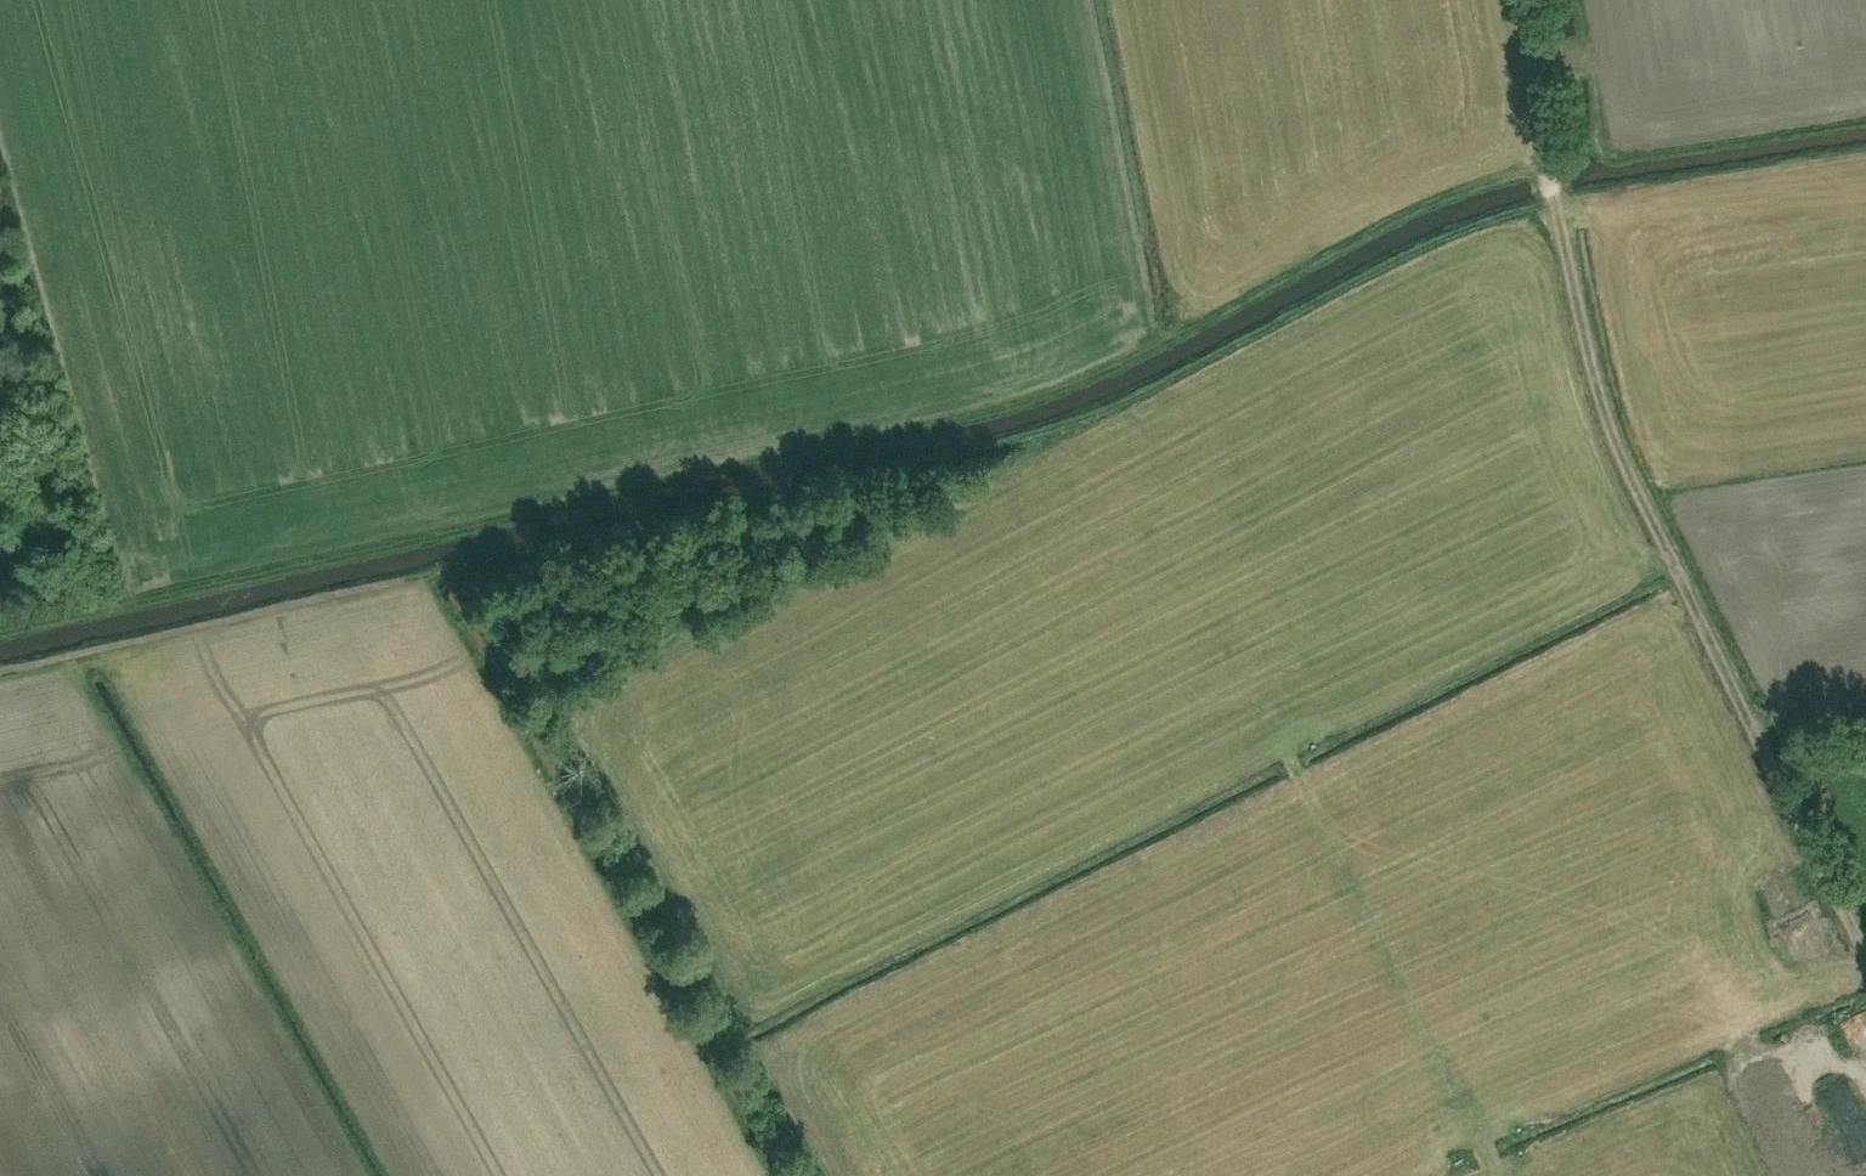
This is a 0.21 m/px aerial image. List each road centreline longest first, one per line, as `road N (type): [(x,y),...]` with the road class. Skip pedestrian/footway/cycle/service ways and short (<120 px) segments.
road 1 (track): [(1865,950),(1605,421),(1546,160),(1528,0)]

